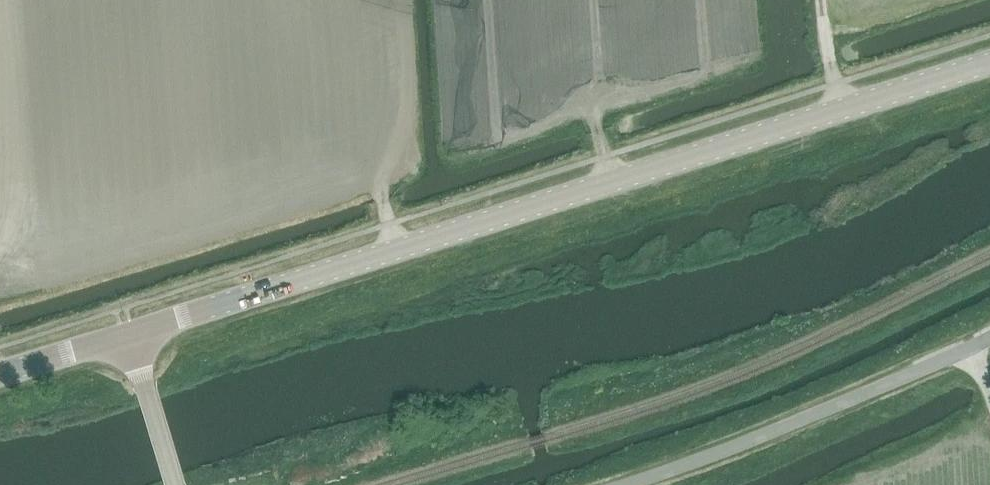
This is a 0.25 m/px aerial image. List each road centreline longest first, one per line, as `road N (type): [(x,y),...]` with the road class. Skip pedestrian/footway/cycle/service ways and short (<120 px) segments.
road 1 (tertiary): [(130,333),(989,59)]
road 2 (unclassified): [(628,484),(989,338)]
road 3 (unclassified): [(175,484),(130,333)]
road 4 (tertiary): [(0,373),(130,333)]

